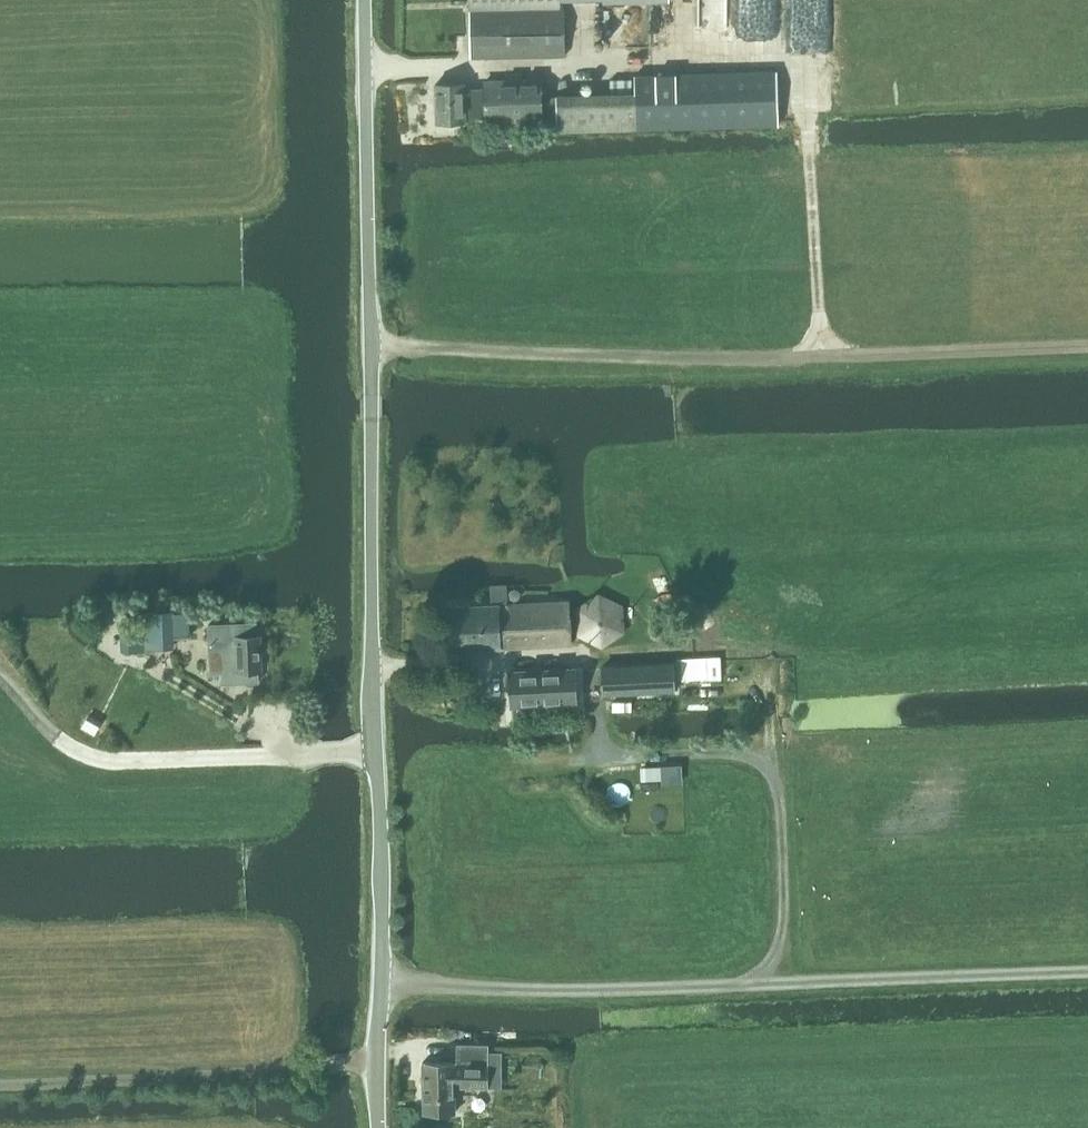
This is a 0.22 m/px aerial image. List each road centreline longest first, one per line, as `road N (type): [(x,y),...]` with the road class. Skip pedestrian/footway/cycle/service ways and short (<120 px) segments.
road 1 (tertiary): [(377,1127),(381,985),(364,0)]
road 2 (track): [(1087,345),(707,357),(369,342)]
road 3 (track): [(747,984),(782,953),(787,918),(780,790),(765,763),(733,749),(509,761)]
road 4 (track): [(823,357),(806,57),(685,60),(684,0)]

